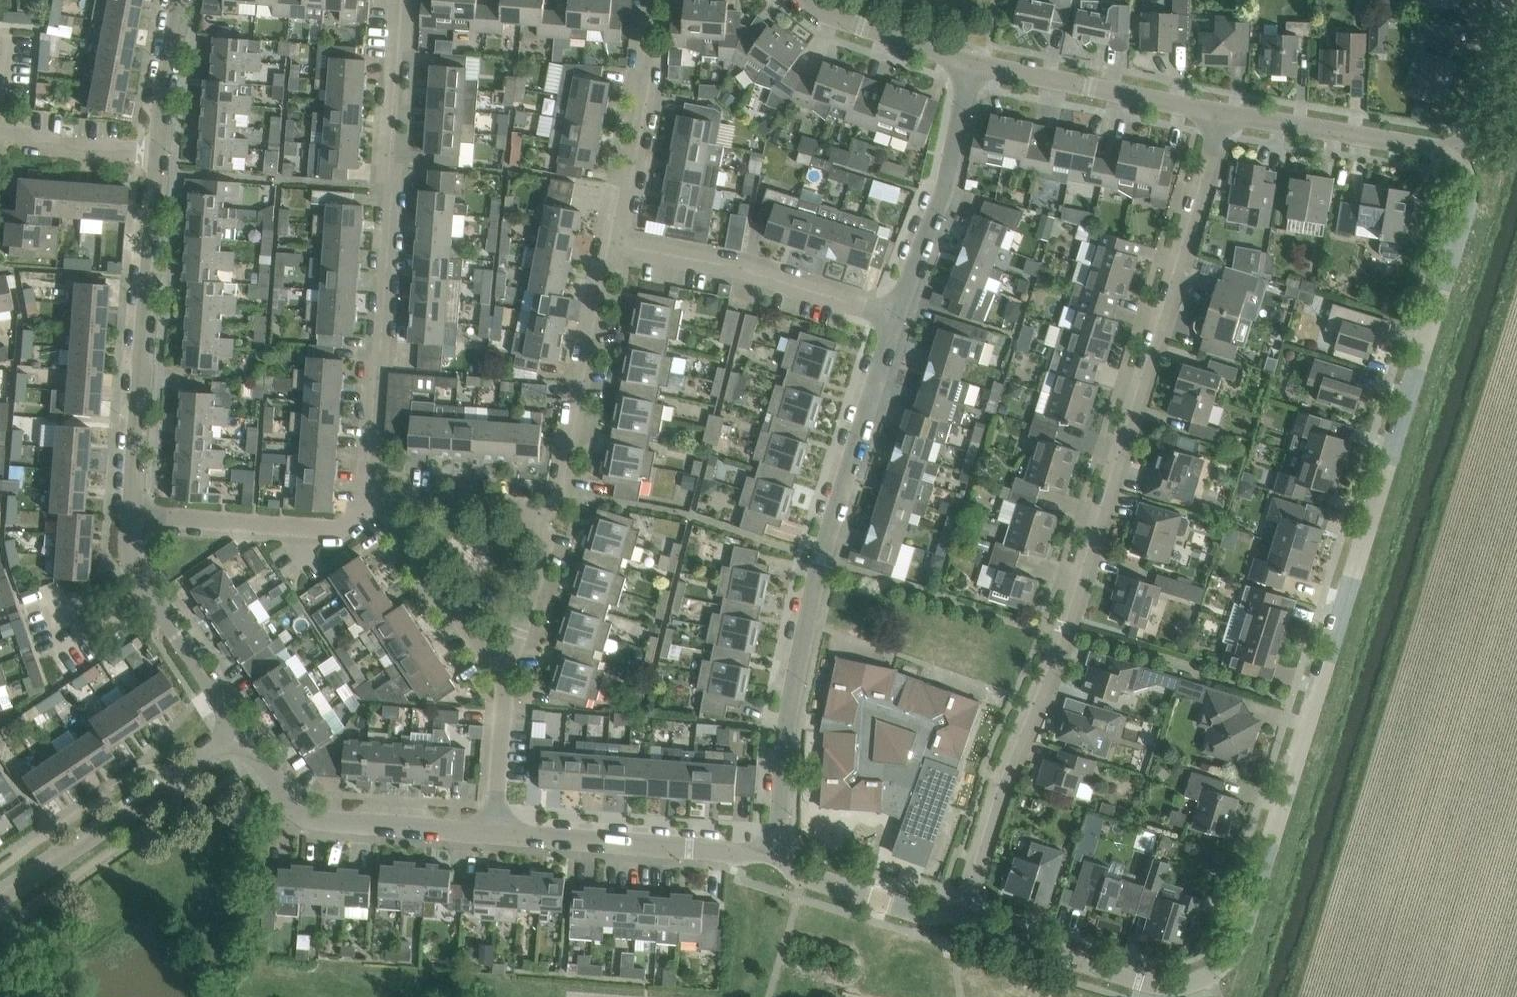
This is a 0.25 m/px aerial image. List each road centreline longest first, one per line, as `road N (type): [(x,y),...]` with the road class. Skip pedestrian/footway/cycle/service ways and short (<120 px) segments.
road 1 (residential): [(957,921),(1159,983),(1212,977),(1237,951),(1314,709),(1460,166)]
road 2 (residential): [(957,921),(1000,781),(1066,626),(1211,127)]
road 3 (residential): [(773,866),(790,718),(879,319)]
road 4 (residential): [(364,476),(395,0)]
road 5 (residential): [(123,516),(149,152)]
road 6 (residential): [(484,836),(728,851),(773,866)]
road 7 (residential): [(879,319),(602,248)]
road 8 (residential): [(237,737),(0,896)]
road 9 (residential): [(123,516),(341,528),(364,476)]
road 10 (residential): [(879,319),(973,78)]
road 11 (residential): [(1460,166),(1211,127)]
road 12 (residential): [(602,248),(635,66),(637,0)]
road 13 (residential): [(554,488),(602,248)]
road 14 (residential): [(262,771),(296,814),(484,836)]
road 15 (residential): [(1211,127),(973,78)]
road 16 (residential): [(492,676),(381,507),(378,476)]
road 17 (residential): [(973,78),(839,34),(793,0)]
road 18 (residential): [(492,676),(554,488)]
road 19 (residential): [(773,866),(957,921)]
road 20 (residential): [(237,737),(132,592)]
road 21 (residential): [(554,488),(378,476)]
road 22 (residential): [(1460,166),(1499,0)]
road 23 (residential): [(484,836),(492,676)]
road 24 (residential): [(149,152),(165,0)]
road 25 (residential): [(0,127),(34,141),(149,152)]

